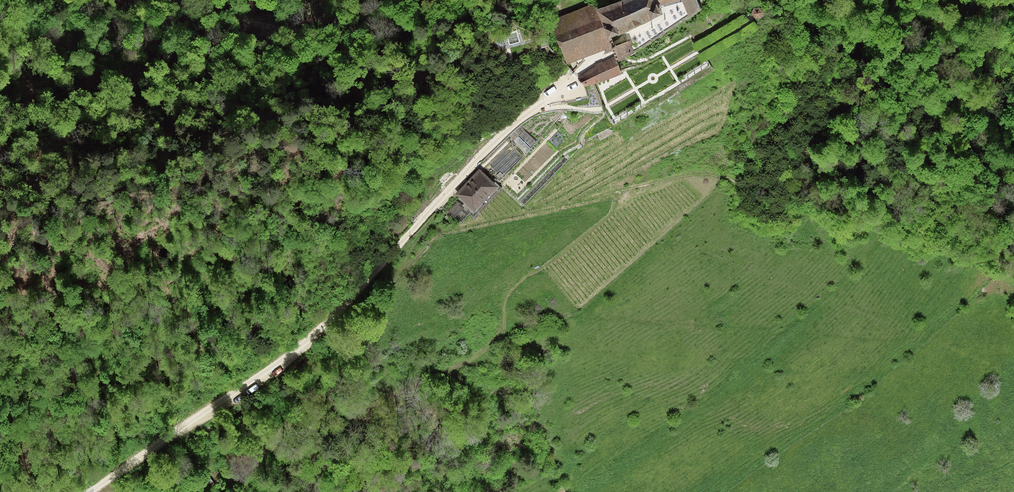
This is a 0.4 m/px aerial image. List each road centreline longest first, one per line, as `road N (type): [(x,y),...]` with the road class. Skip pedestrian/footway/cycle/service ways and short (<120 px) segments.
road 1 (track): [(342,425),(498,342),(510,291),(610,215),(619,193)]
road 2 (track): [(158,0),(331,35),(416,30),(496,0)]

